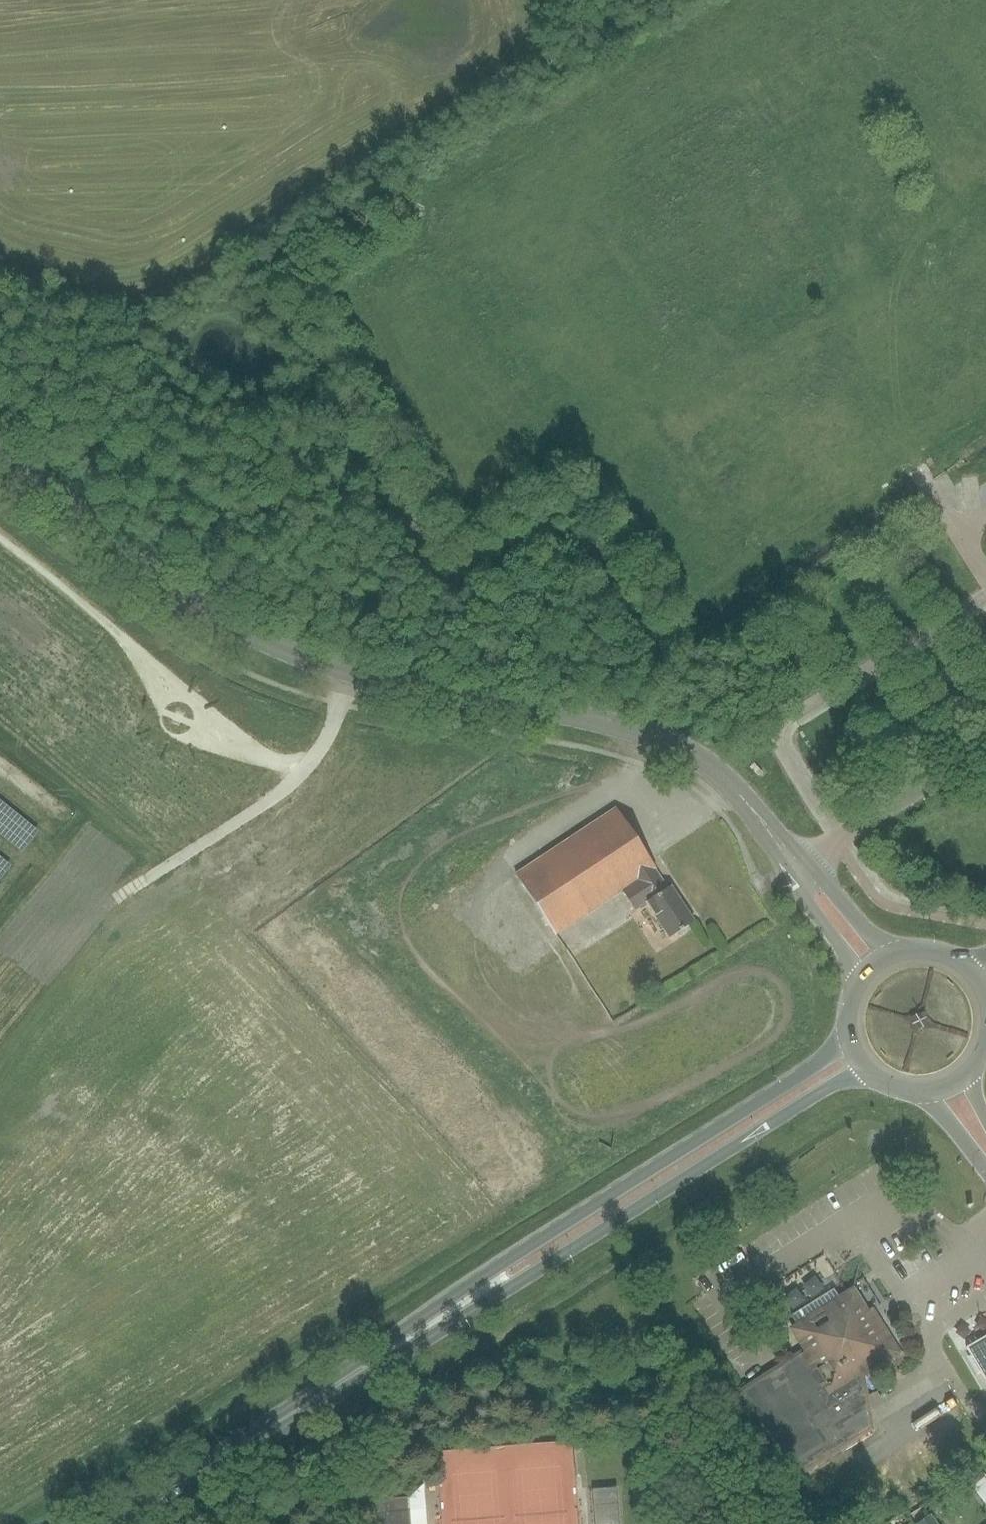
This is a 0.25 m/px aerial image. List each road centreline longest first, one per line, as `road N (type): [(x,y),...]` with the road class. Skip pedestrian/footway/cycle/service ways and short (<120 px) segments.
road 1 (tertiary): [(798,868),(733,786),(692,754),(651,736),(288,650),(172,586),(0,447)]
road 2 (primary): [(119,1523),(854,1057)]
road 3 (unclassified): [(882,0),(797,105),(756,140),(714,168),(542,233),(510,261),(495,290),(499,325),(520,341),(588,359),(735,428),(791,417)]
road 4 (unclassified): [(798,868),(985,749)]
road 5 (unclassified): [(985,575),(877,400)]
road 6 (unclassified): [(877,400),(928,336),(985,297)]
road 7 (tertiary): [(872,968),(798,868)]
road 8 (primary): [(979,986),(949,958),(909,952),(872,968)]

